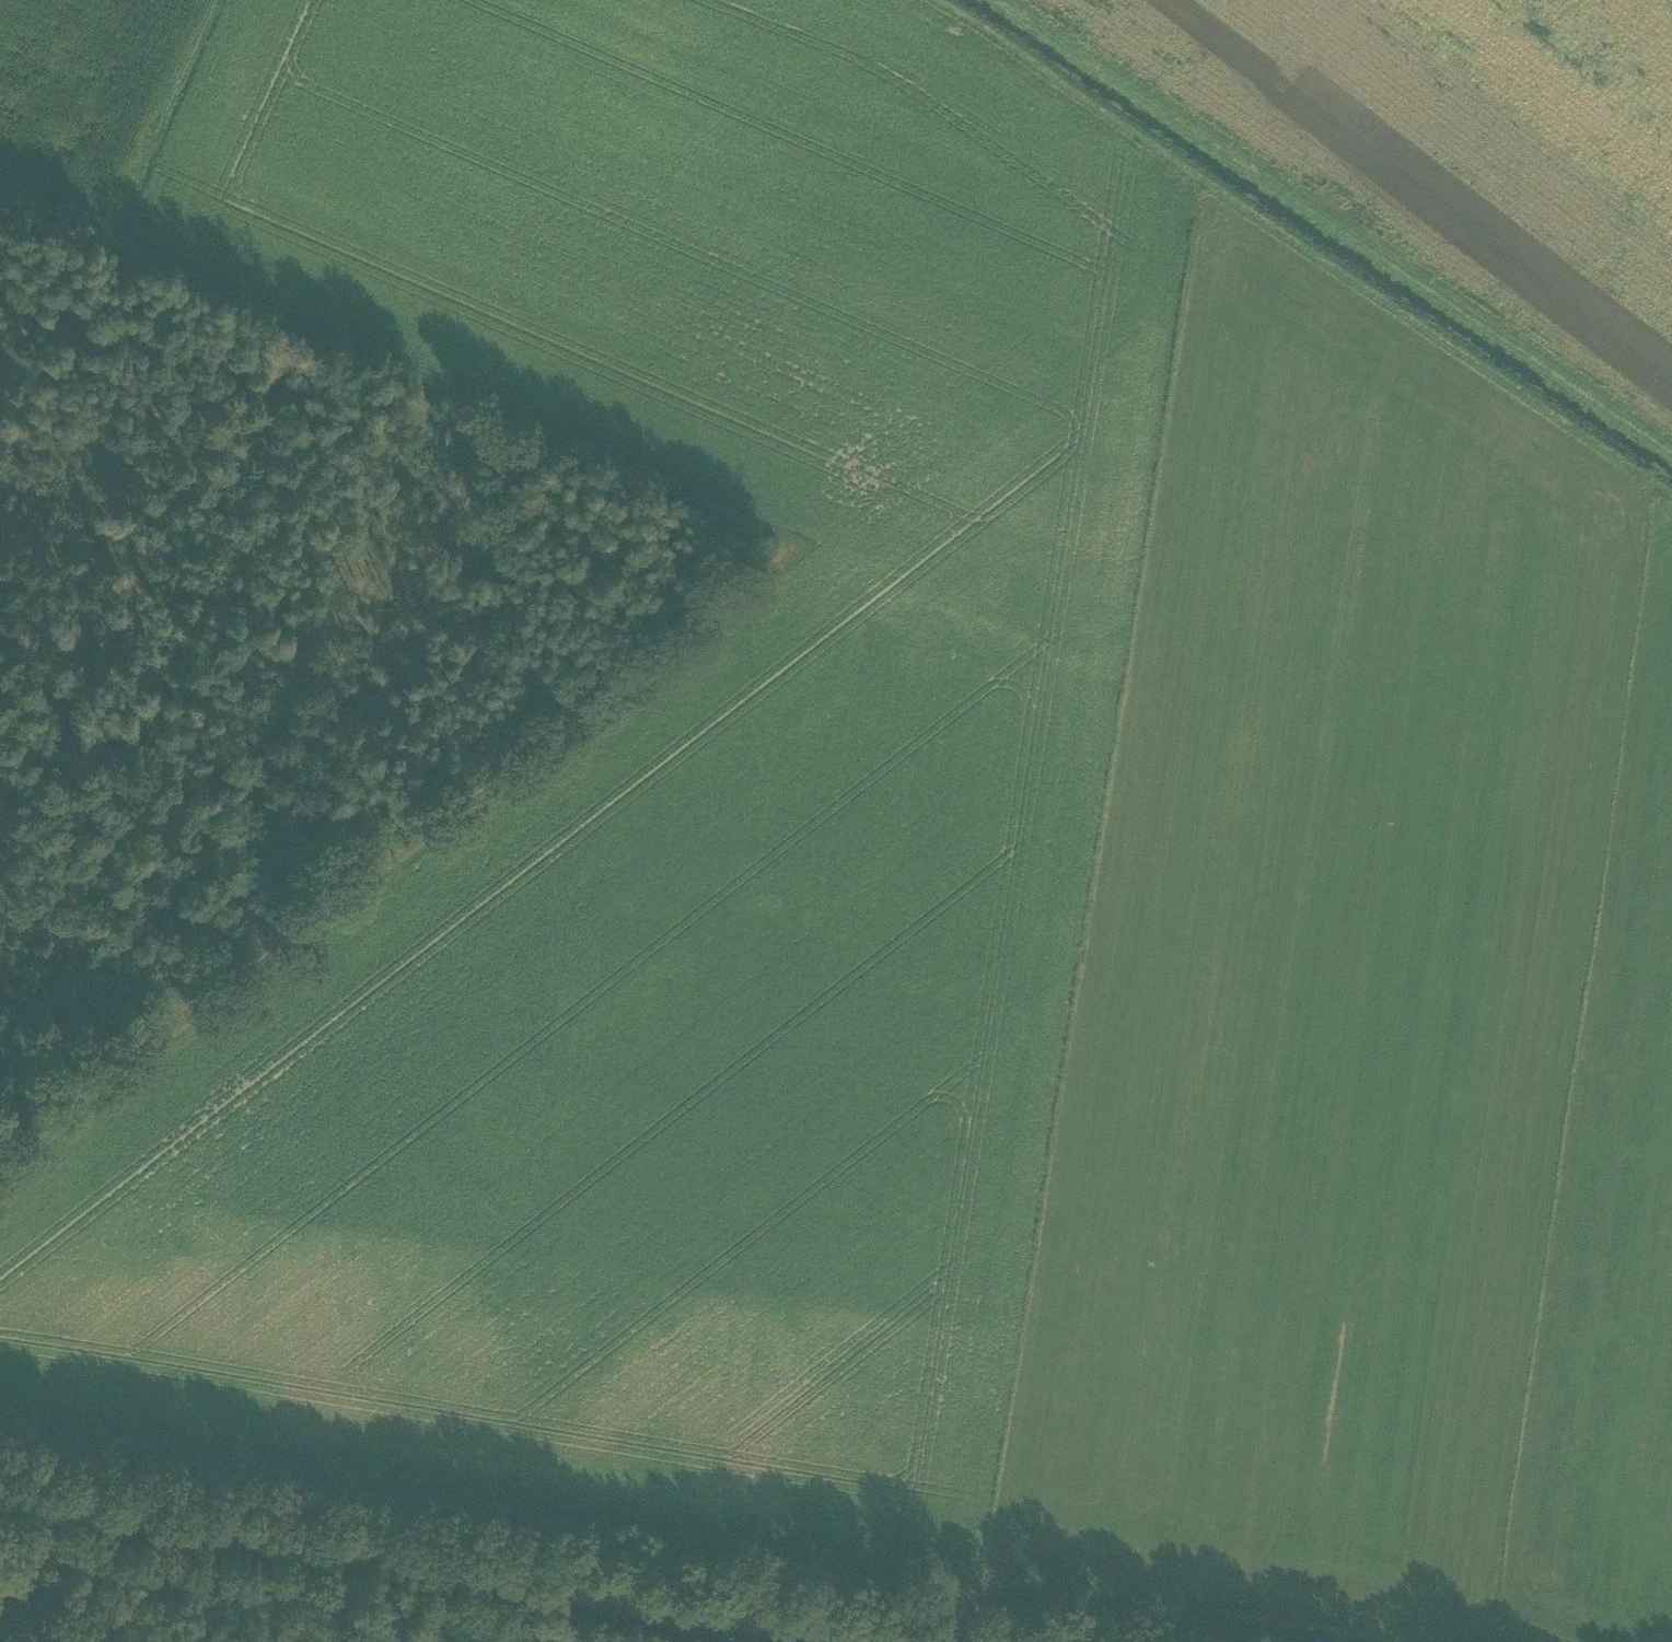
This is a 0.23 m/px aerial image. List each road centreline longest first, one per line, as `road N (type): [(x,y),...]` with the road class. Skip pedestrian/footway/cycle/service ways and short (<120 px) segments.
road 1 (track): [(0,1169),(808,548)]
road 2 (track): [(6,1488),(867,1641)]

